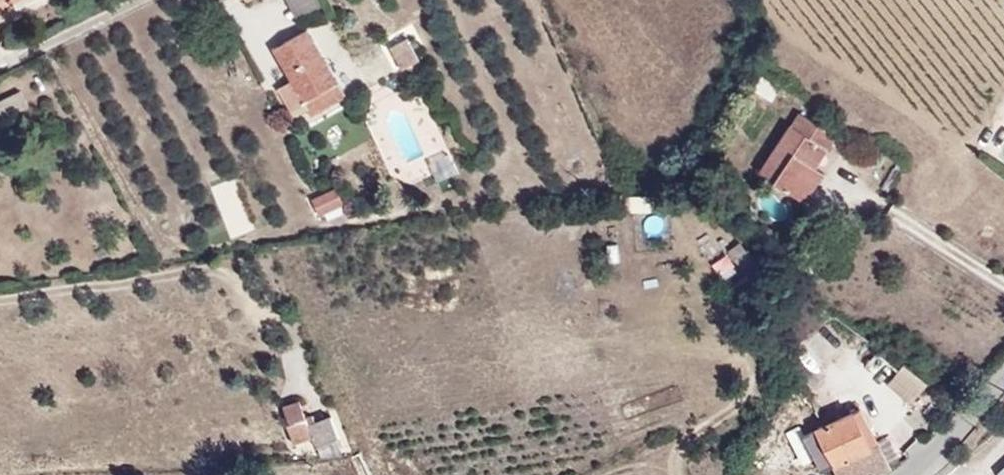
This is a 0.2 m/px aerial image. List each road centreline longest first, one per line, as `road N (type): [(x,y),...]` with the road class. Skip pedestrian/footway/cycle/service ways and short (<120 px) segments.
road 1 (residential): [(139,0),(0,64)]
road 2 (unclassified): [(1003,380),(909,474)]

